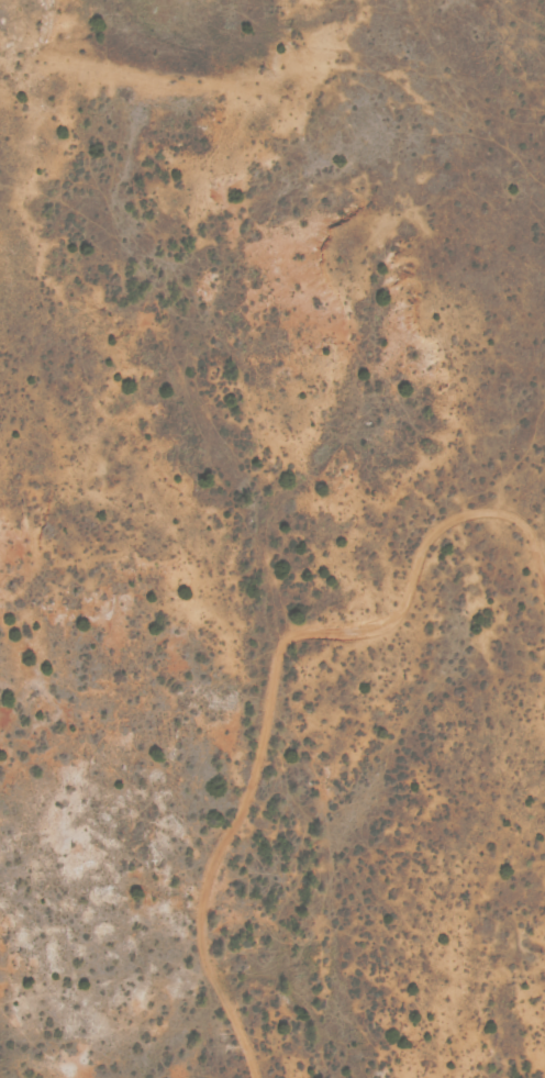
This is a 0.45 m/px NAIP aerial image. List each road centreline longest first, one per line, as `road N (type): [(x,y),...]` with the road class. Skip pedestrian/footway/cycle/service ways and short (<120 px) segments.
road 1 (track): [(544,582),(520,516),(460,513),(420,553),(391,630),(283,637),(248,815),(196,897),(208,979),(243,1037),(256,1077)]

